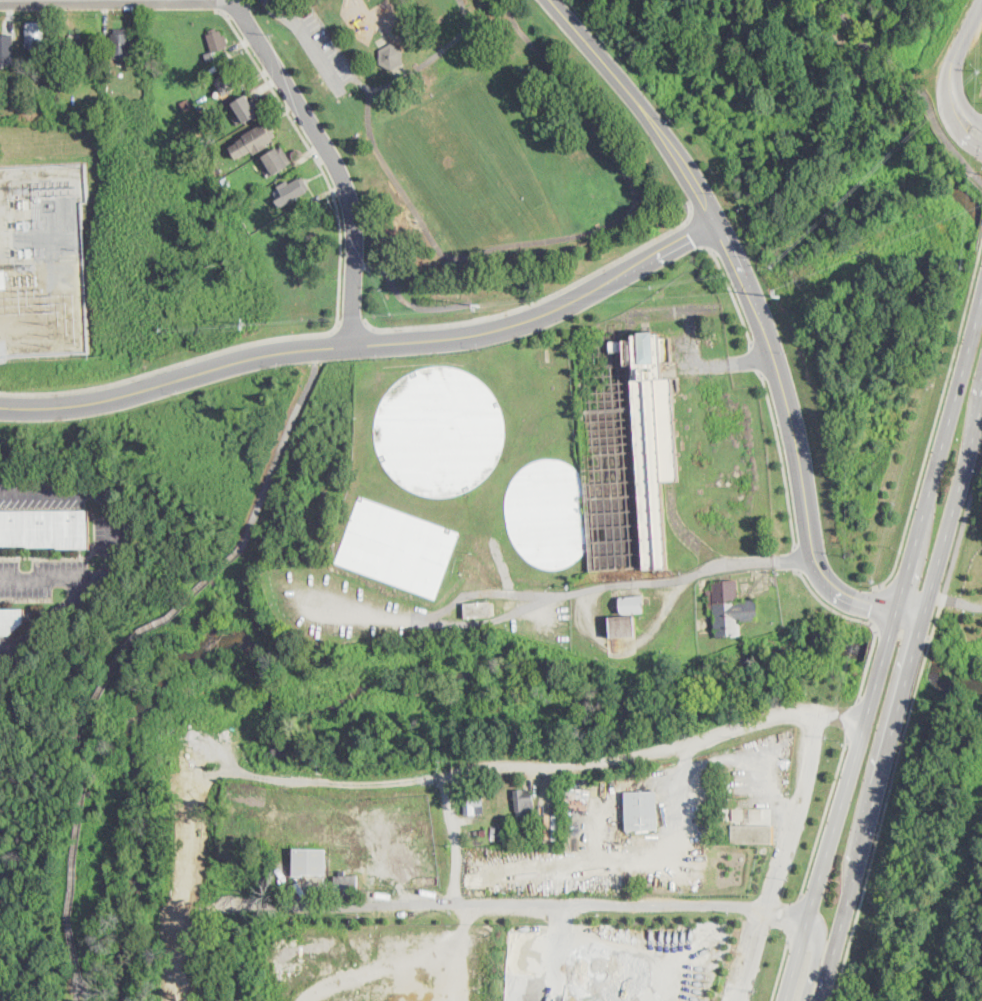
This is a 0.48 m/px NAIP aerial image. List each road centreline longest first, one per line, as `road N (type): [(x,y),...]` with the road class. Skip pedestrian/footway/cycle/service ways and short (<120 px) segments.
road 1 (tertiary): [(550,0),(661,132),(716,219),(788,402),(823,576),(843,596),(924,621)]
road 2 (tertiary): [(716,219),(578,298),(488,331),(294,350),(92,402),(0,407)]
road 3 (secondary): [(981,302),(787,1000)]
road 4 (residential): [(233,763),(277,779),(377,782),(606,764),(778,715),(867,724)]
road 5 (residential): [(808,925),(720,905),(290,903)]
road 6 (residential): [(353,345),(349,196),(229,0)]
road 7 (secondary): [(892,740),(981,411)]
road 8 (secondary): [(821,1000),(892,740)]
road 9 (residential): [(981,135),(960,113),(952,84),(981,1)]
road 10 (residential): [(444,775),(459,900)]

